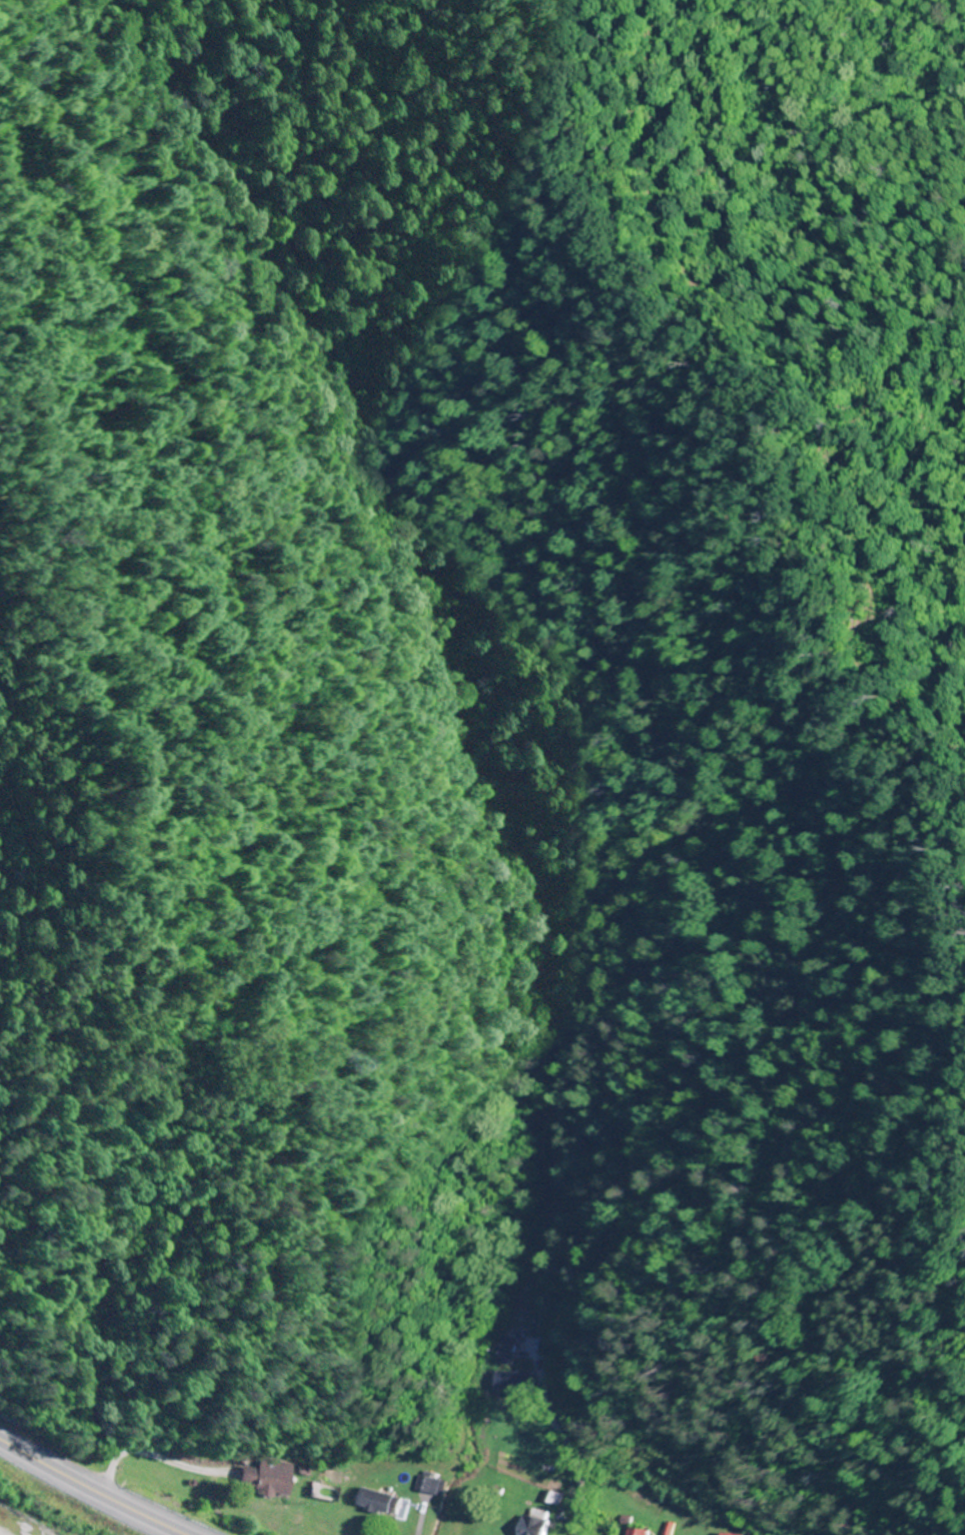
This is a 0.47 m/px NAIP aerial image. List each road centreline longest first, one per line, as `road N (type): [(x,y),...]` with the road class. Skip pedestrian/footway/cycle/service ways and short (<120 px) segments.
road 1 (trunk): [(187,1534),(0,1438)]

